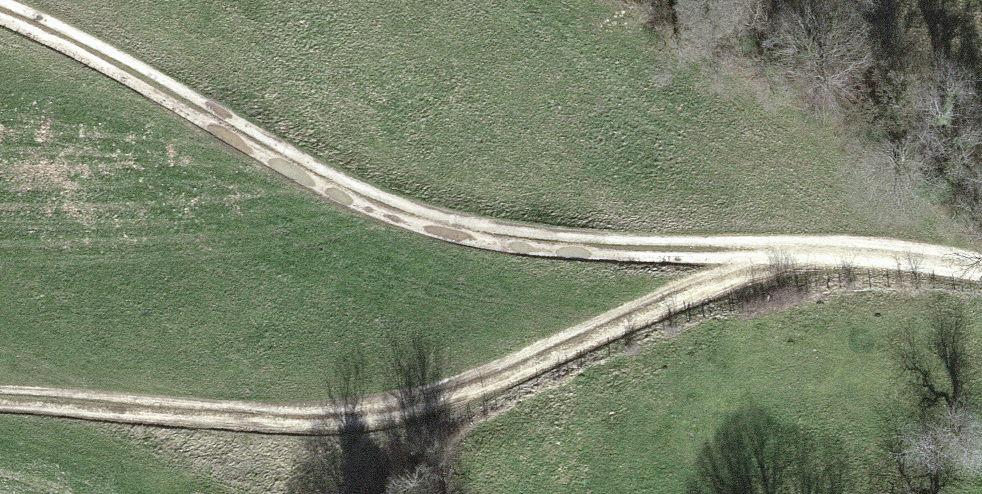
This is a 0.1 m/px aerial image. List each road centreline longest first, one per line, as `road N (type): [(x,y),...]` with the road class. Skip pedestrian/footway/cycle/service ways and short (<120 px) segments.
road 1 (track): [(3,0),(351,181),(430,210),(567,230),(981,251)]
road 2 (track): [(0,386),(330,406),(434,395),(610,341),(828,246)]

